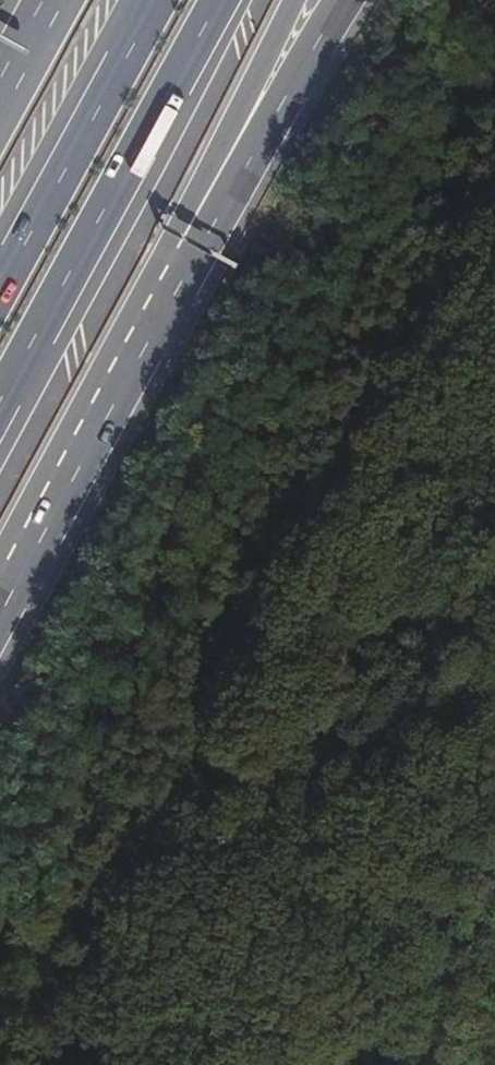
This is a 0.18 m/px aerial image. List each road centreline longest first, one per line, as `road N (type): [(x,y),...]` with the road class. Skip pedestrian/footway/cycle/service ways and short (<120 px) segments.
road 1 (motorway): [(0,412),(226,0)]
road 2 (trunk): [(0,599),(192,244)]
road 3 (motorway): [(153,0),(0,279)]
road 4 (trunk): [(192,244),(346,0)]
road 5 (motorway): [(192,244),(297,0)]

